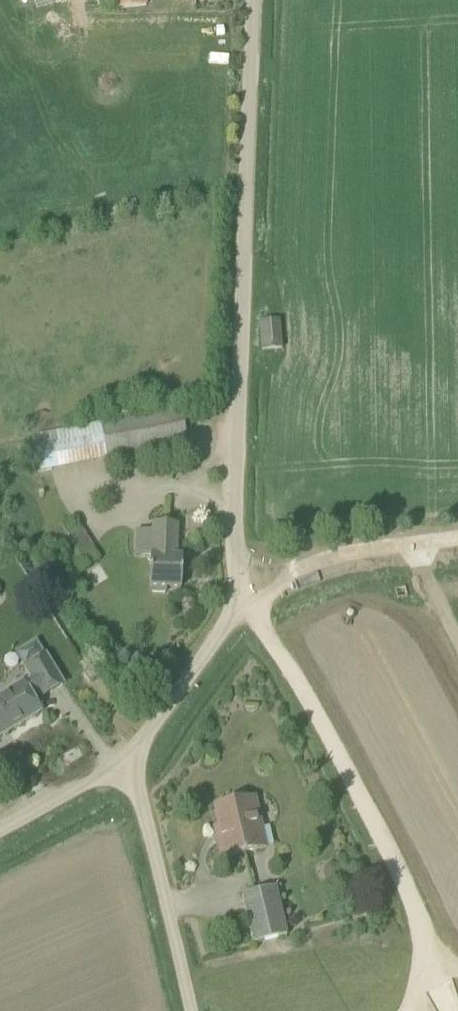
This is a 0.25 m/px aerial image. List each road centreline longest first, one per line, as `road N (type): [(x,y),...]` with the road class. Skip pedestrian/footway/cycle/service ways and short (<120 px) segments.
road 1 (unclassified): [(252,595),(234,550),(259,0)]
road 2 (unclassified): [(196,1010),(126,760)]
road 3 (unclassified): [(252,595),(298,570),(457,537)]
road 4 (unclassified): [(126,760),(252,595)]
road 5 (unclassified): [(0,835),(126,760)]

